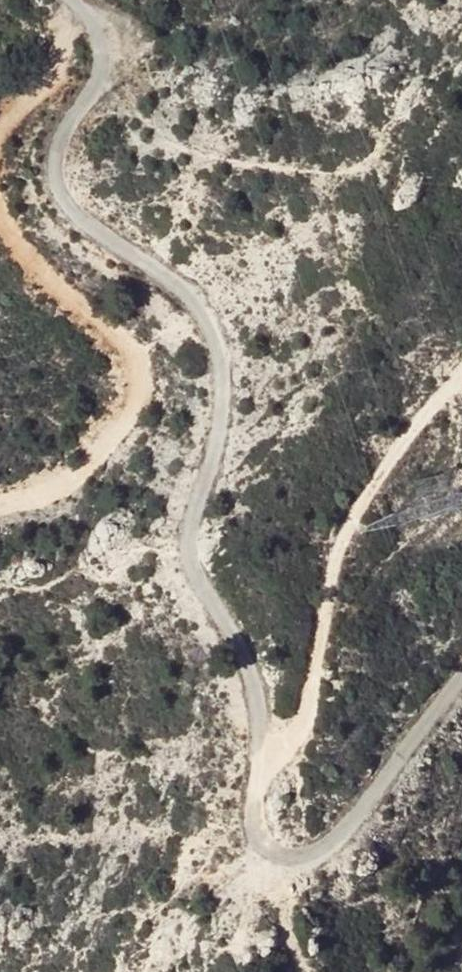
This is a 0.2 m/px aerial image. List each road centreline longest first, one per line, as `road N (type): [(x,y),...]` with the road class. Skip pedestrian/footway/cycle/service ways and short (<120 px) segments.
road 1 (track): [(461,670),(352,830),(327,851),(271,852),(255,828),(258,722),(251,678),(189,569),(188,542),(215,452),(221,345),(198,305),(165,273),(71,211),(60,193),(61,140),(104,61),(103,40),(73,0)]
road 2 (track): [(253,789),(288,755),(309,718),(335,549),(443,419),(461,385)]
road 3 (track): [(0,211),(5,228),(143,363),(132,410),(100,453),(41,495),(0,505)]
road 4 (track): [(77,5),(59,66),(0,135)]
road 5 (track): [(291,855),(294,924),(311,971)]

